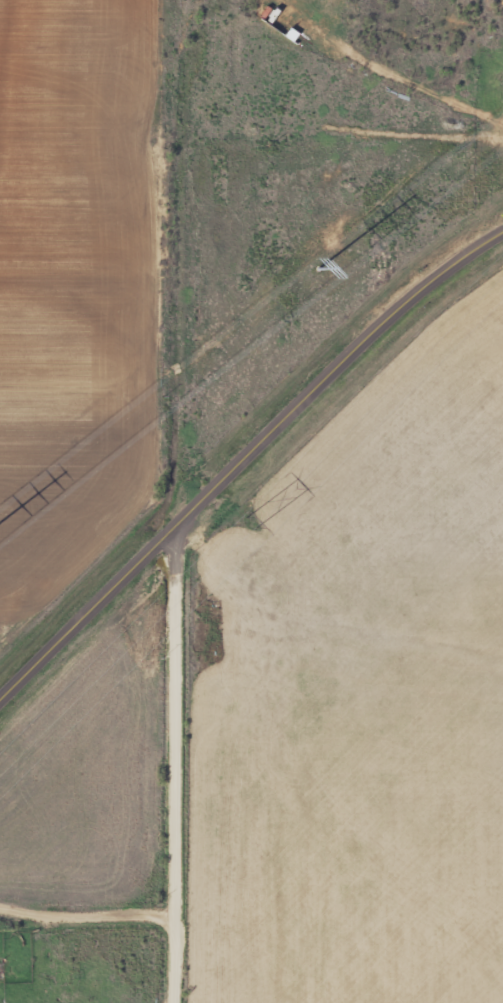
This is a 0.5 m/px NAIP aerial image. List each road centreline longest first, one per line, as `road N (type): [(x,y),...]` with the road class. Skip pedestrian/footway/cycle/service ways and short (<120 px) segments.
road 1 (tertiary): [(0,705),(387,326),(502,236)]
road 2 (residential): [(181,908),(181,528)]
road 3 (track): [(502,84),(395,74),(338,53),(298,0)]
road 4 (residential): [(181,908),(0,903)]

